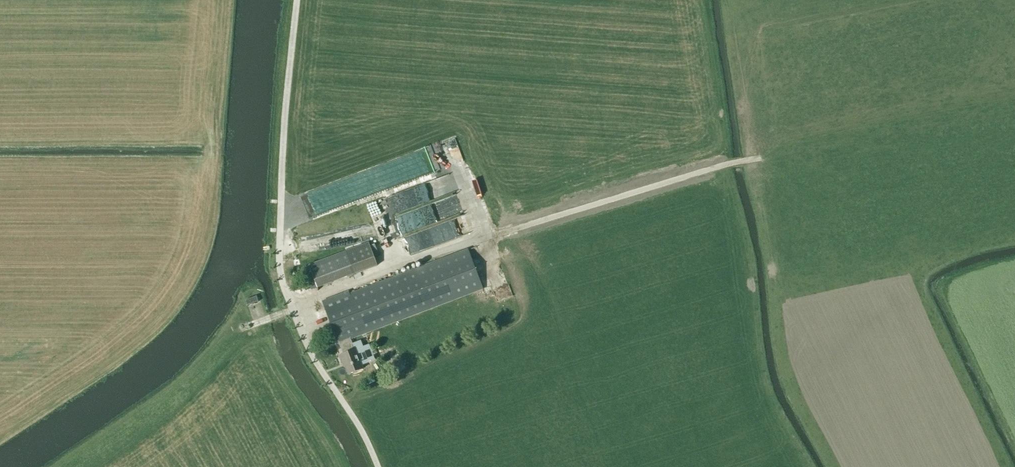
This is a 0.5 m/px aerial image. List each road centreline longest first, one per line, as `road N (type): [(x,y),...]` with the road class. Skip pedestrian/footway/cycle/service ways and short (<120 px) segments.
road 1 (unclassified): [(378,466),(286,296),(278,233),(295,0)]
road 2 (track): [(491,237),(761,158)]

